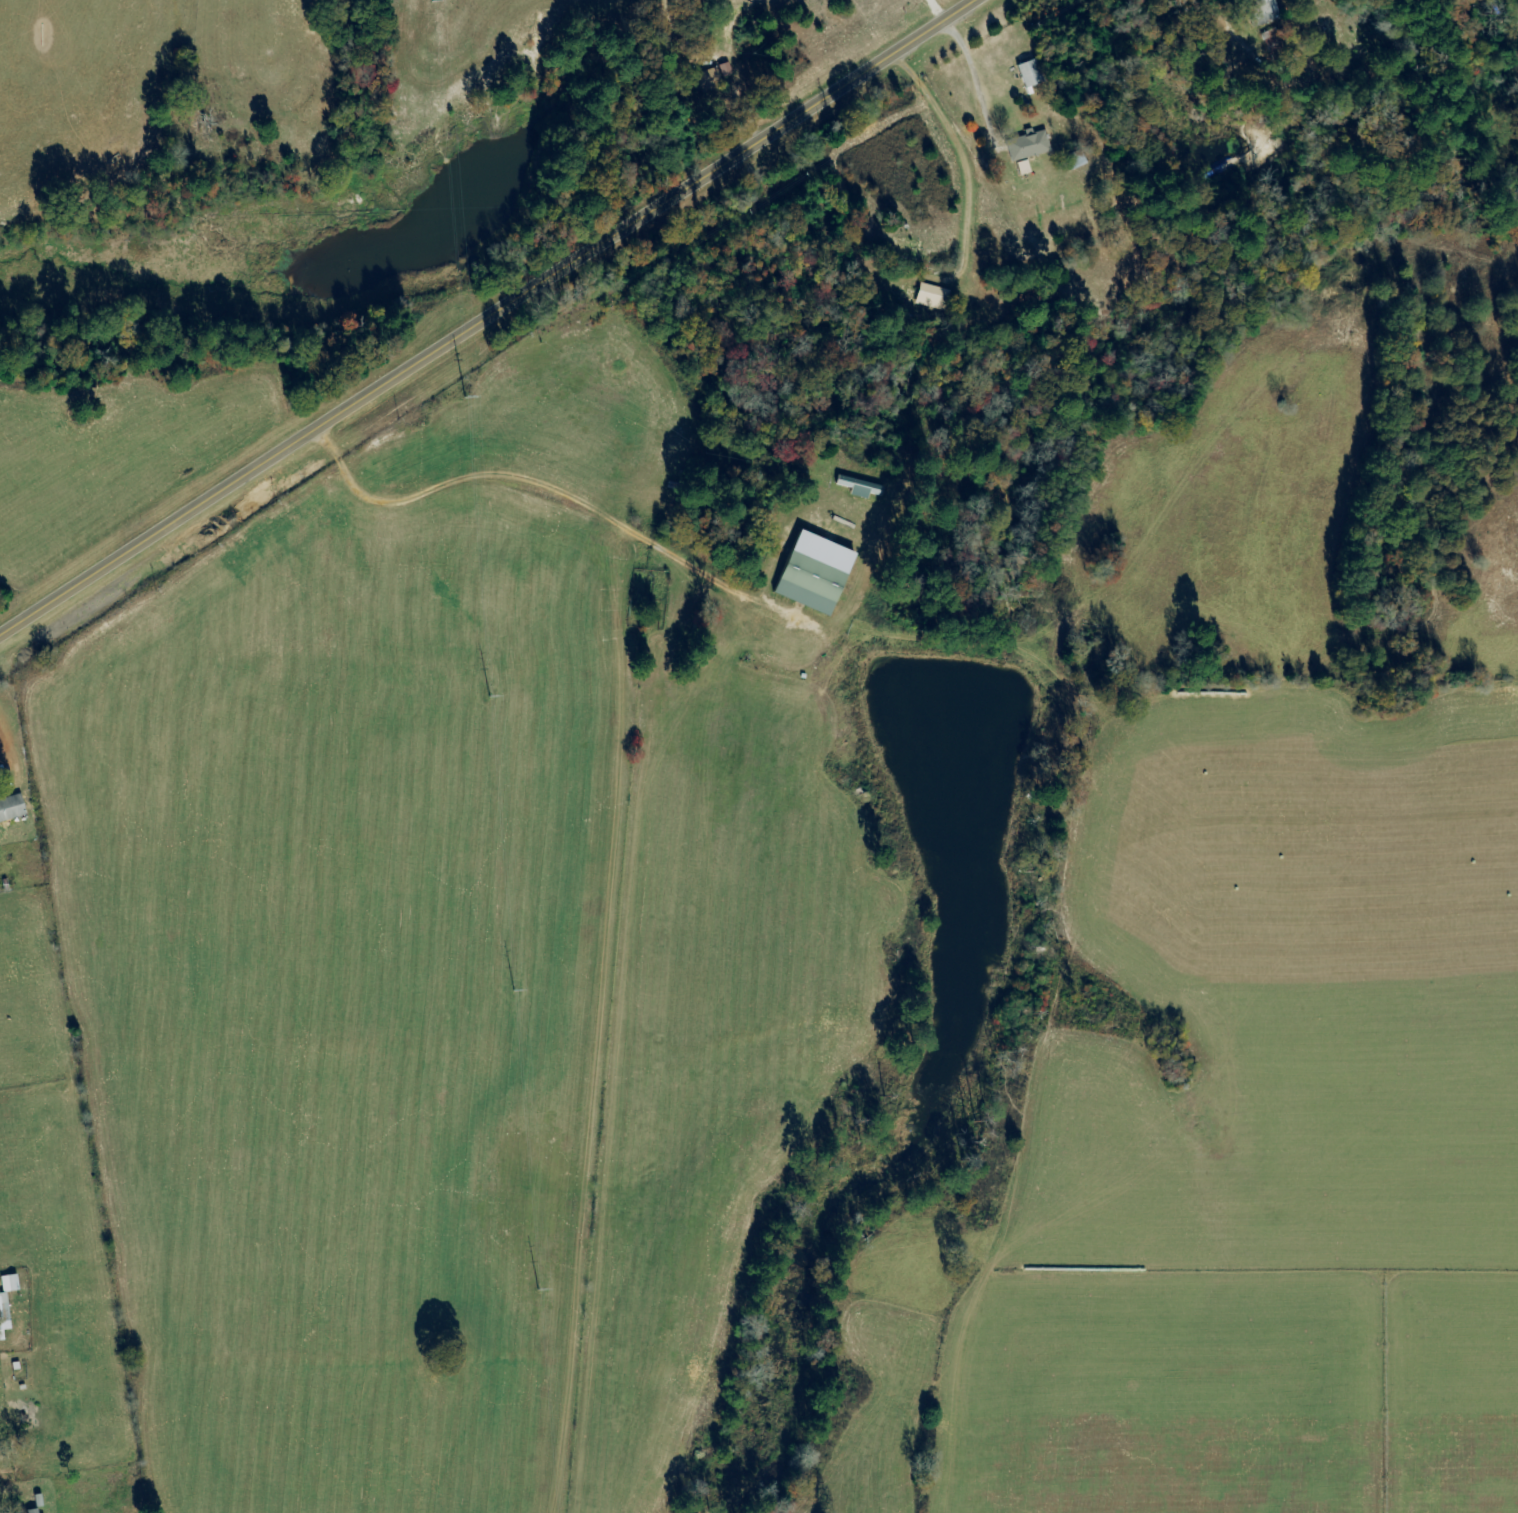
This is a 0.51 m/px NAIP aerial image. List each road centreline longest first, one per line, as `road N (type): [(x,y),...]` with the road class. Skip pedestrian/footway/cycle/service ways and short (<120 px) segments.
road 1 (tertiary): [(0,635),(973,0)]

